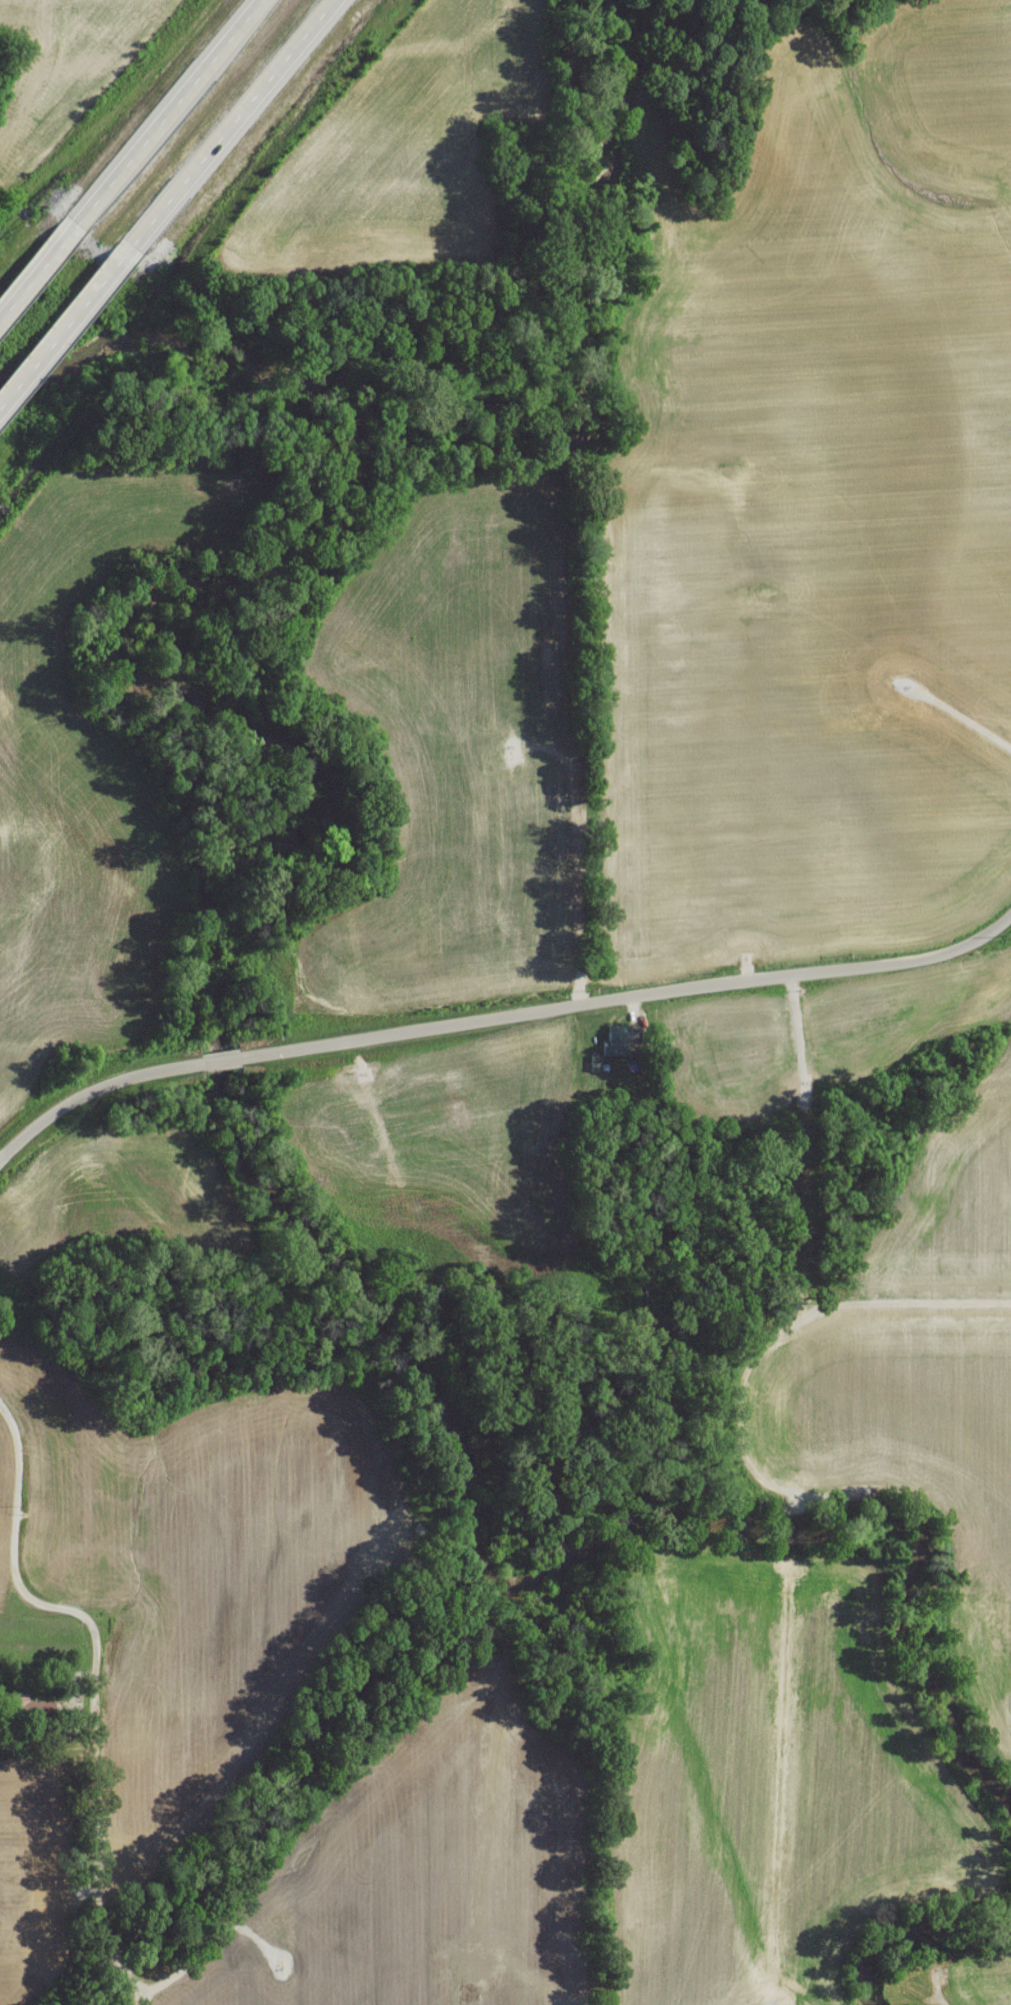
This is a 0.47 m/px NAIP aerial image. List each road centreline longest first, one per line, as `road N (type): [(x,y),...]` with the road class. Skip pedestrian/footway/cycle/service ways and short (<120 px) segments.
road 1 (residential): [(0,1165),(80,1102),(193,1067),(897,965),(962,947),(1010,913)]
road 2 (motorway): [(143,228),(332,0)]
road 3 (motorway): [(261,0),(79,218)]
road 4 (motorway): [(0,406),(143,228)]
road 5 (motorway): [(79,218),(0,318)]

